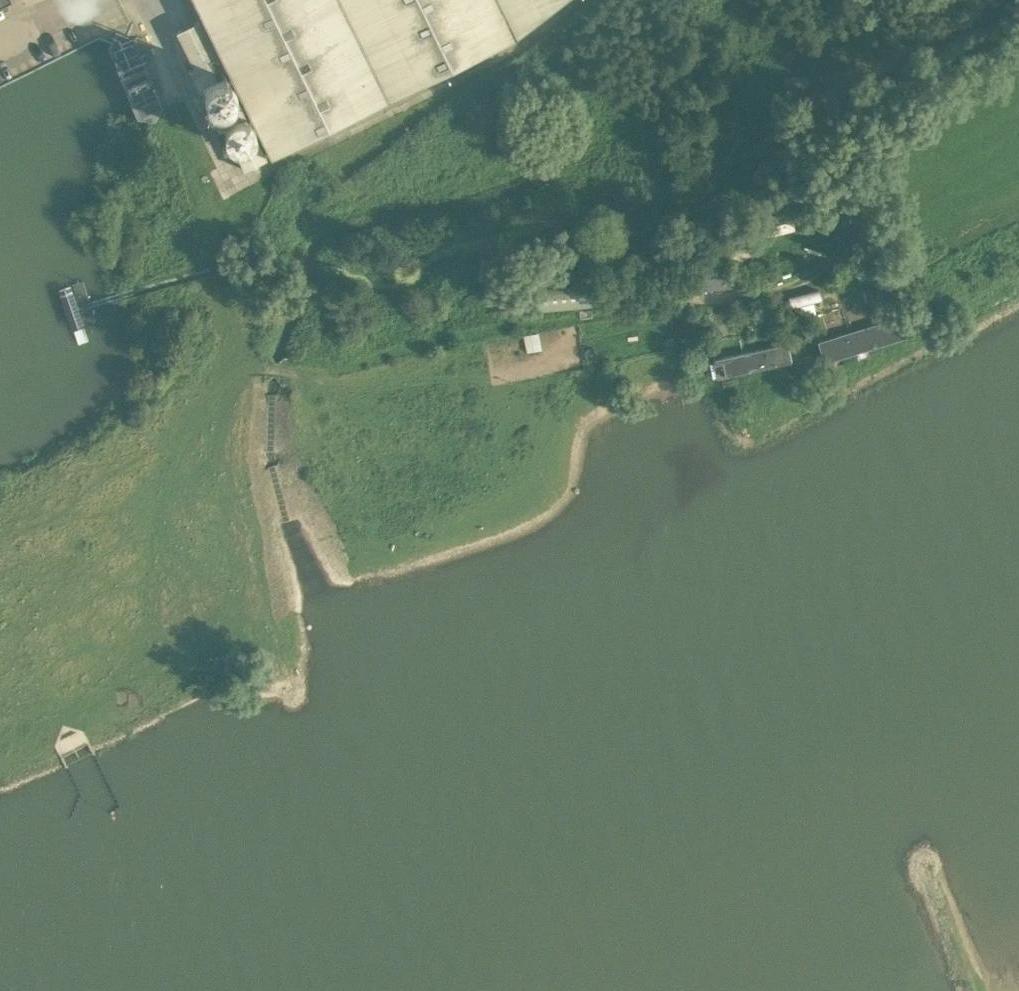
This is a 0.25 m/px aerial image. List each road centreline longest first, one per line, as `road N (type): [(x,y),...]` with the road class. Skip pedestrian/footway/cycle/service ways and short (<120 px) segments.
road 1 (track): [(266,371),(332,369),(558,319)]

